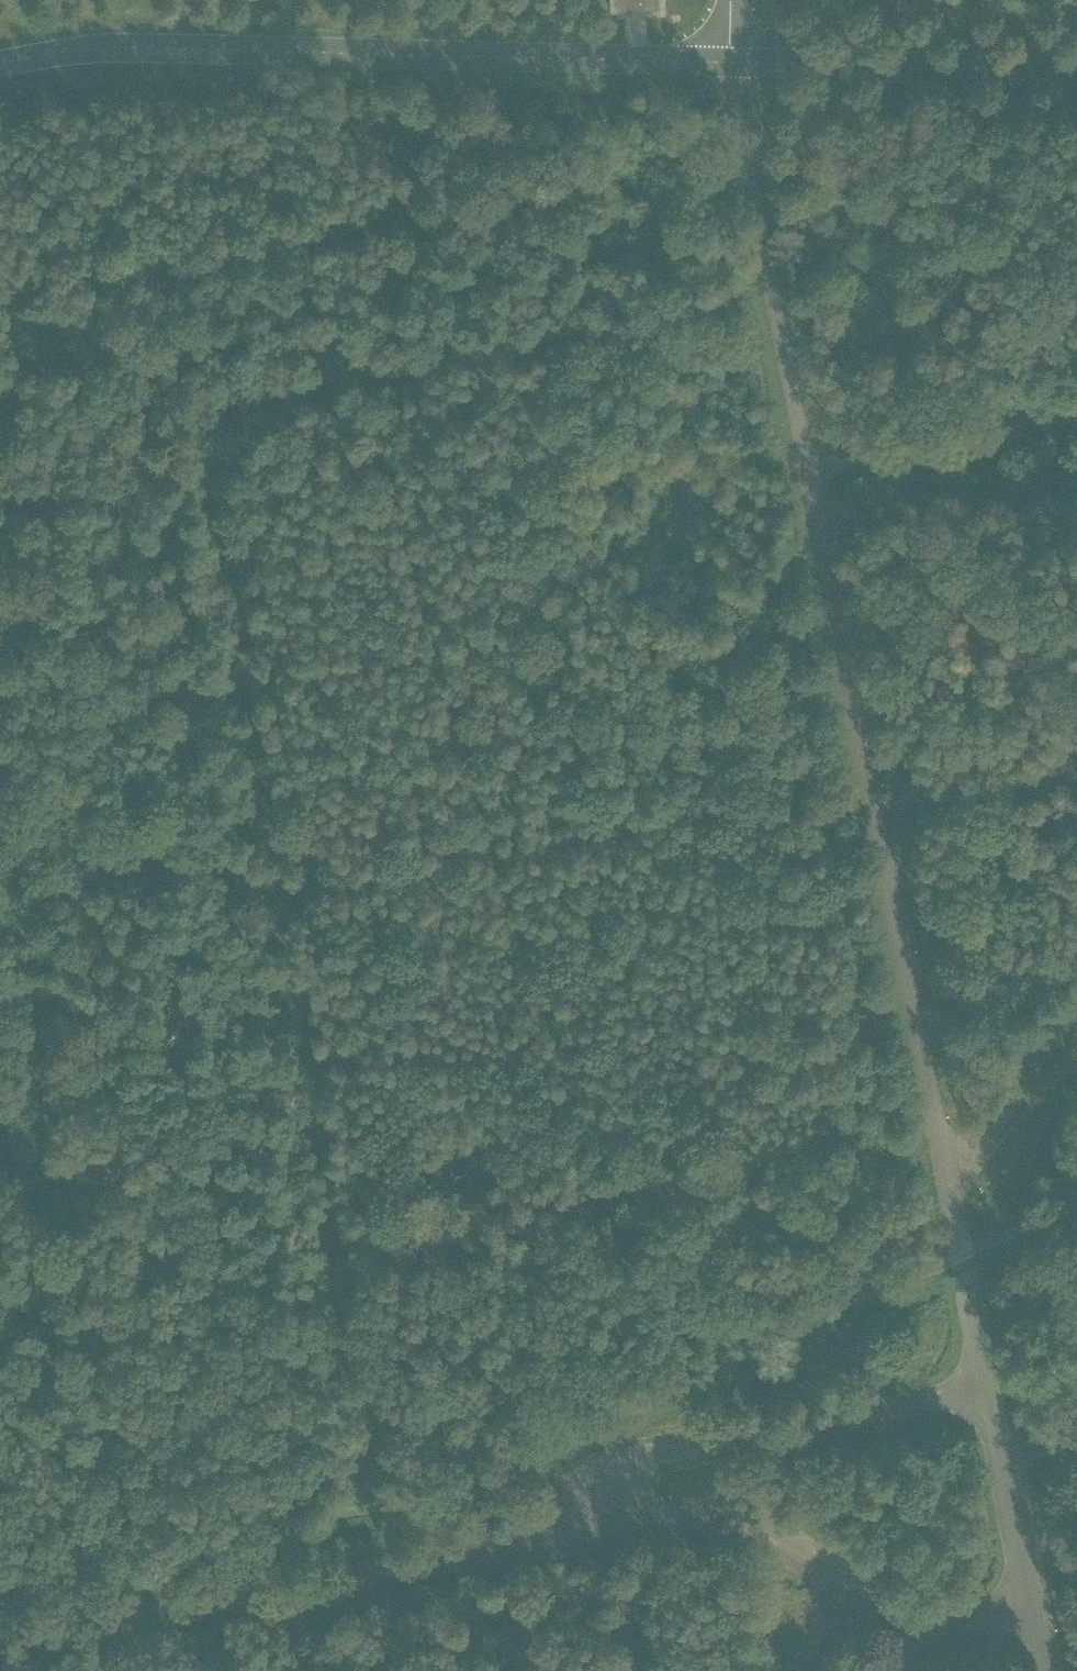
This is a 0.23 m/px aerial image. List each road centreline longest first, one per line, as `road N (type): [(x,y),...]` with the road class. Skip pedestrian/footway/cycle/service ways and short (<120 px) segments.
road 1 (track): [(1076,1204),(480,1480),(342,1516),(0,1579)]

